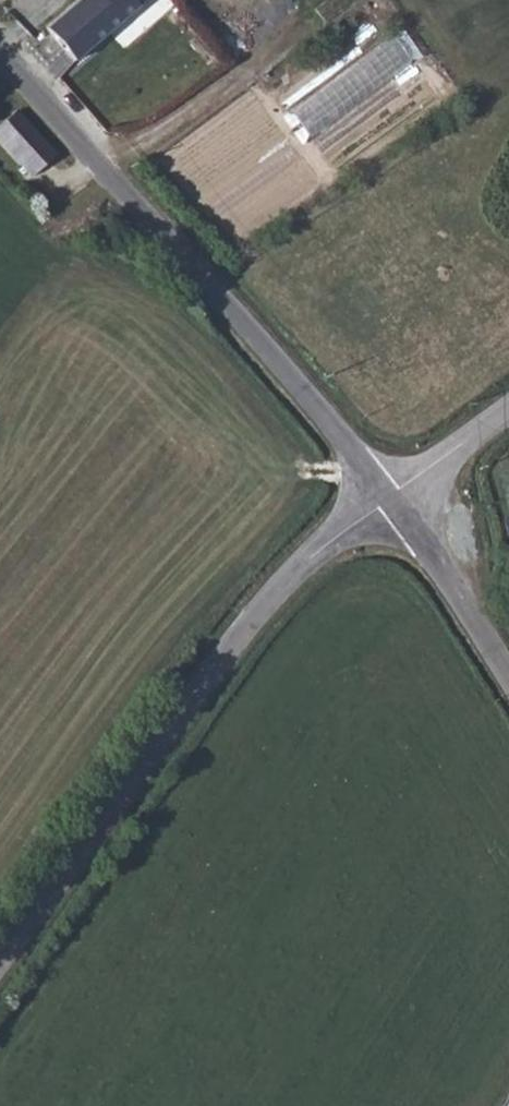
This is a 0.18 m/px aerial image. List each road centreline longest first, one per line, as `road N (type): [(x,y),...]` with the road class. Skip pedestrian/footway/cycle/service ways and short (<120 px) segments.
road 1 (unclassified): [(387,496),(289,576),(0,964)]
road 2 (unclassified): [(0,54),(387,496)]
road 3 (unclassified): [(387,496),(508,671)]
road 4 (unclassified): [(508,407),(387,496)]

